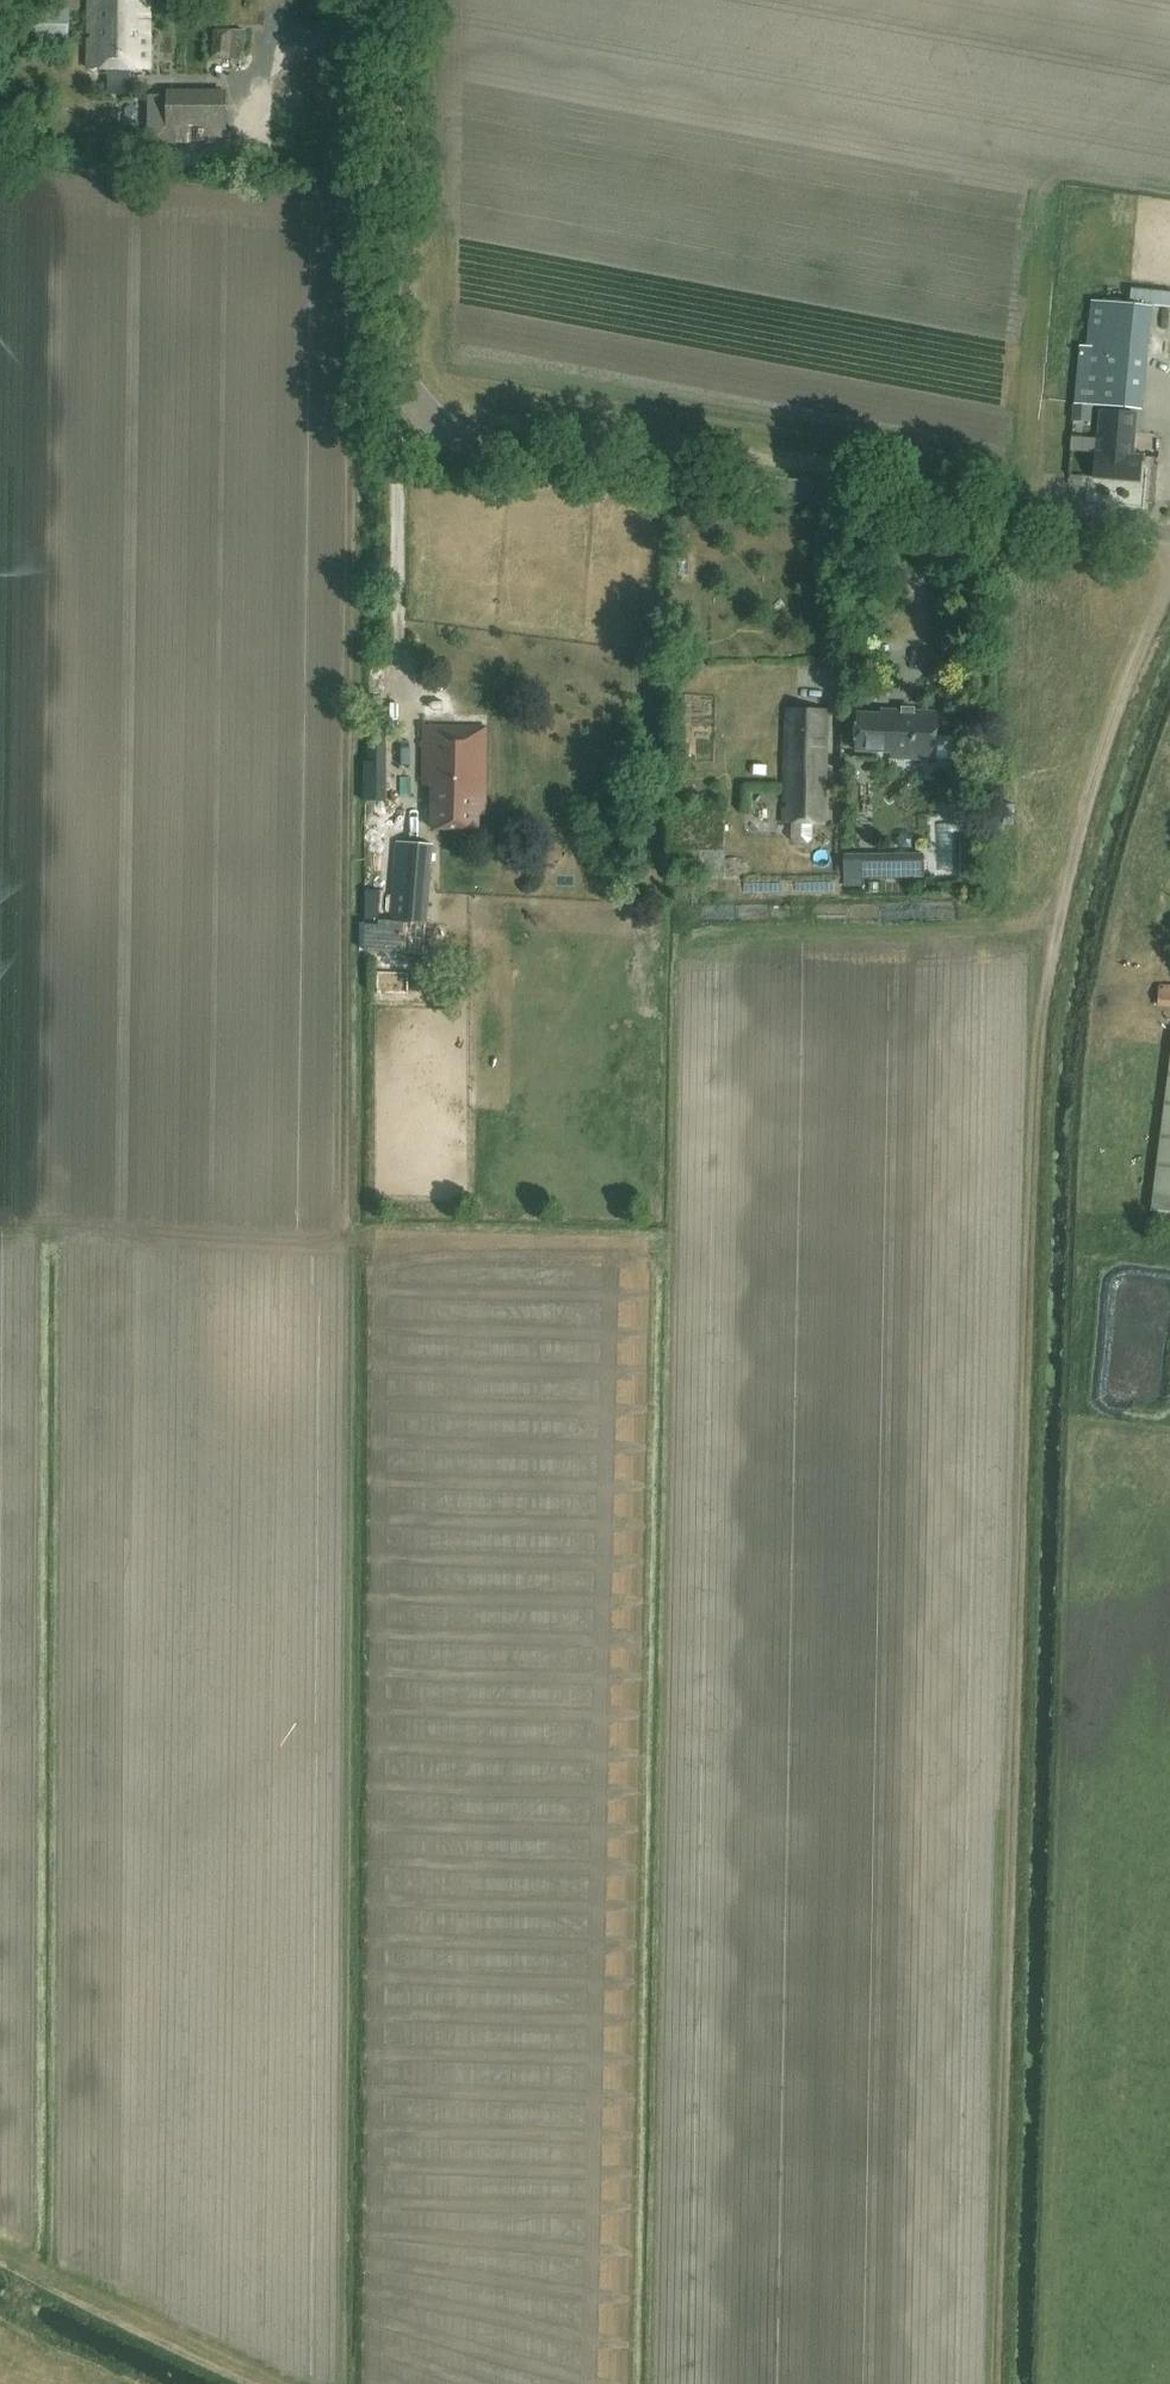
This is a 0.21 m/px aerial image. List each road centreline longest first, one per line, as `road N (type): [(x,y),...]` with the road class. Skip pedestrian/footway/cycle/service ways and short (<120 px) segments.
road 1 (unclassified): [(1169,535),(520,451),(445,422),(399,367),(392,301),(394,0)]

